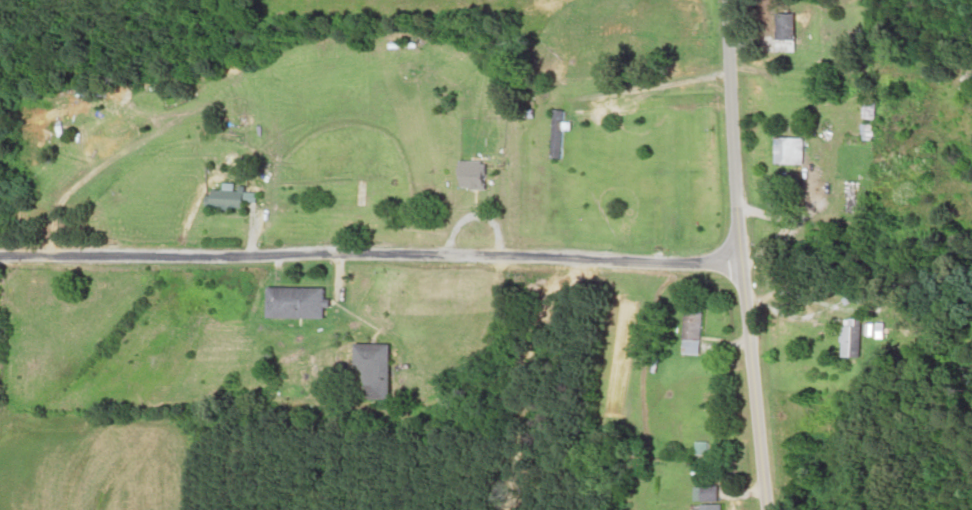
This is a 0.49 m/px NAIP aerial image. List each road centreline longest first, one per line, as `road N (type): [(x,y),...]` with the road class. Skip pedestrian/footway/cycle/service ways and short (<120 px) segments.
road 1 (residential): [(738,272),(0,275)]
road 2 (tertiary): [(738,272),(734,0)]
road 3 (tertiary): [(748,509),(747,324),(738,272)]

